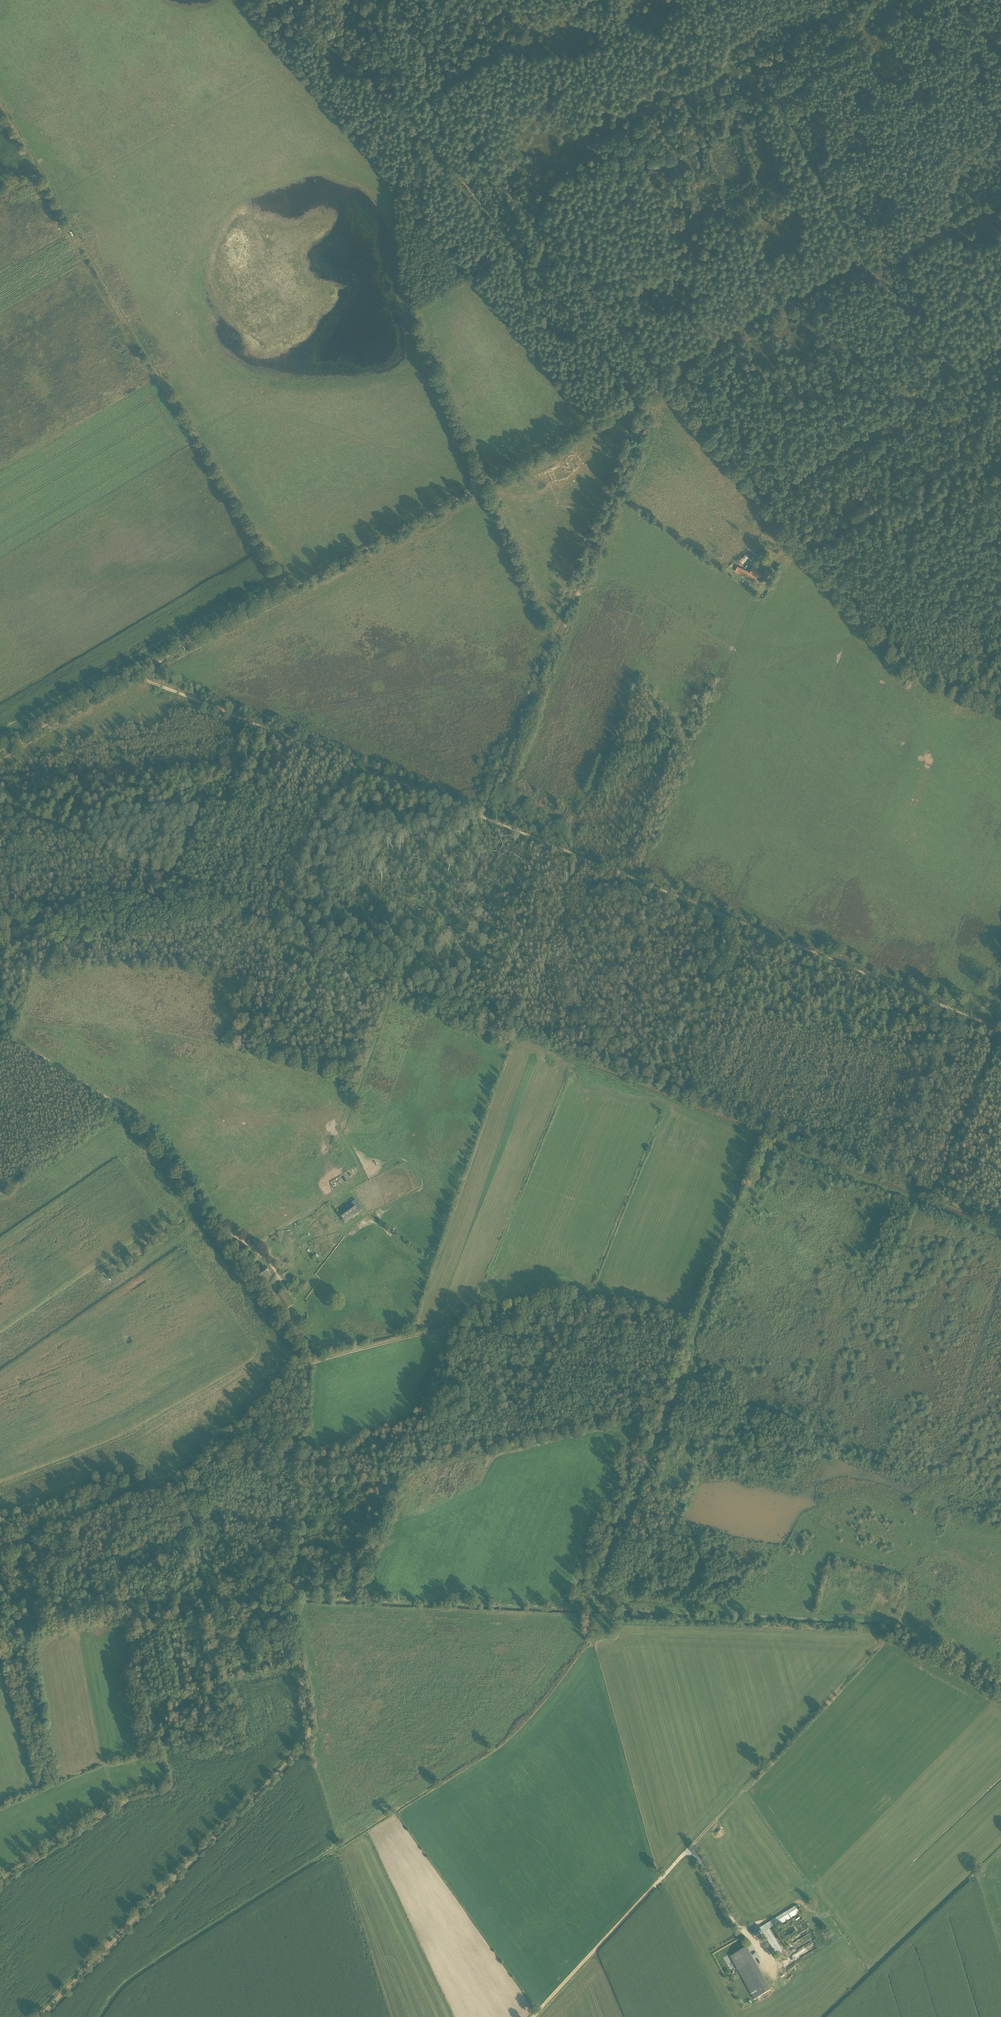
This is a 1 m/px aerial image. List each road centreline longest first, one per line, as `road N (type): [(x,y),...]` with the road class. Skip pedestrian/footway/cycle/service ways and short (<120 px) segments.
road 1 (track): [(482,817),(998,1029)]
road 2 (track): [(40,2016),(309,1740),(290,1589)]
road 3 (track): [(891,1632),(533,2016)]
road 4 (track): [(314,0),(642,399)]
road 5 (track): [(285,593),(36,167)]
road 6 (track): [(285,593),(642,399)]
road 7 (track): [(0,1033),(135,1116),(207,1215),(270,1267),(294,1302)]
road 8 (track): [(290,1589),(309,1364),(460,1325)]
road 9 (track): [(135,675),(482,817)]
road 10 (track): [(290,1589),(223,1597),(190,1478),(134,1491),(126,1471)]
road 11 (track): [(1000,712),(910,674),(807,550)]
road 12 (track): [(670,384),(876,272)]
road 13 (track): [(812,161),(884,138),(1000,58)]
road 14 (track): [(807,550),(670,384)]
road 15 (track): [(721,0),(812,161)]
road 16 (track): [(285,593),(135,675)]
road 17 (track): [(135,675),(0,750)]
road 18 (track): [(0,1521),(138,1467)]
road 19 (track): [(876,272),(1000,202)]
road 20 (track): [(0,1882),(117,1804)]
road 21 (track): [(876,272),(959,381)]
road 22 (track): [(812,161),(876,272)]

